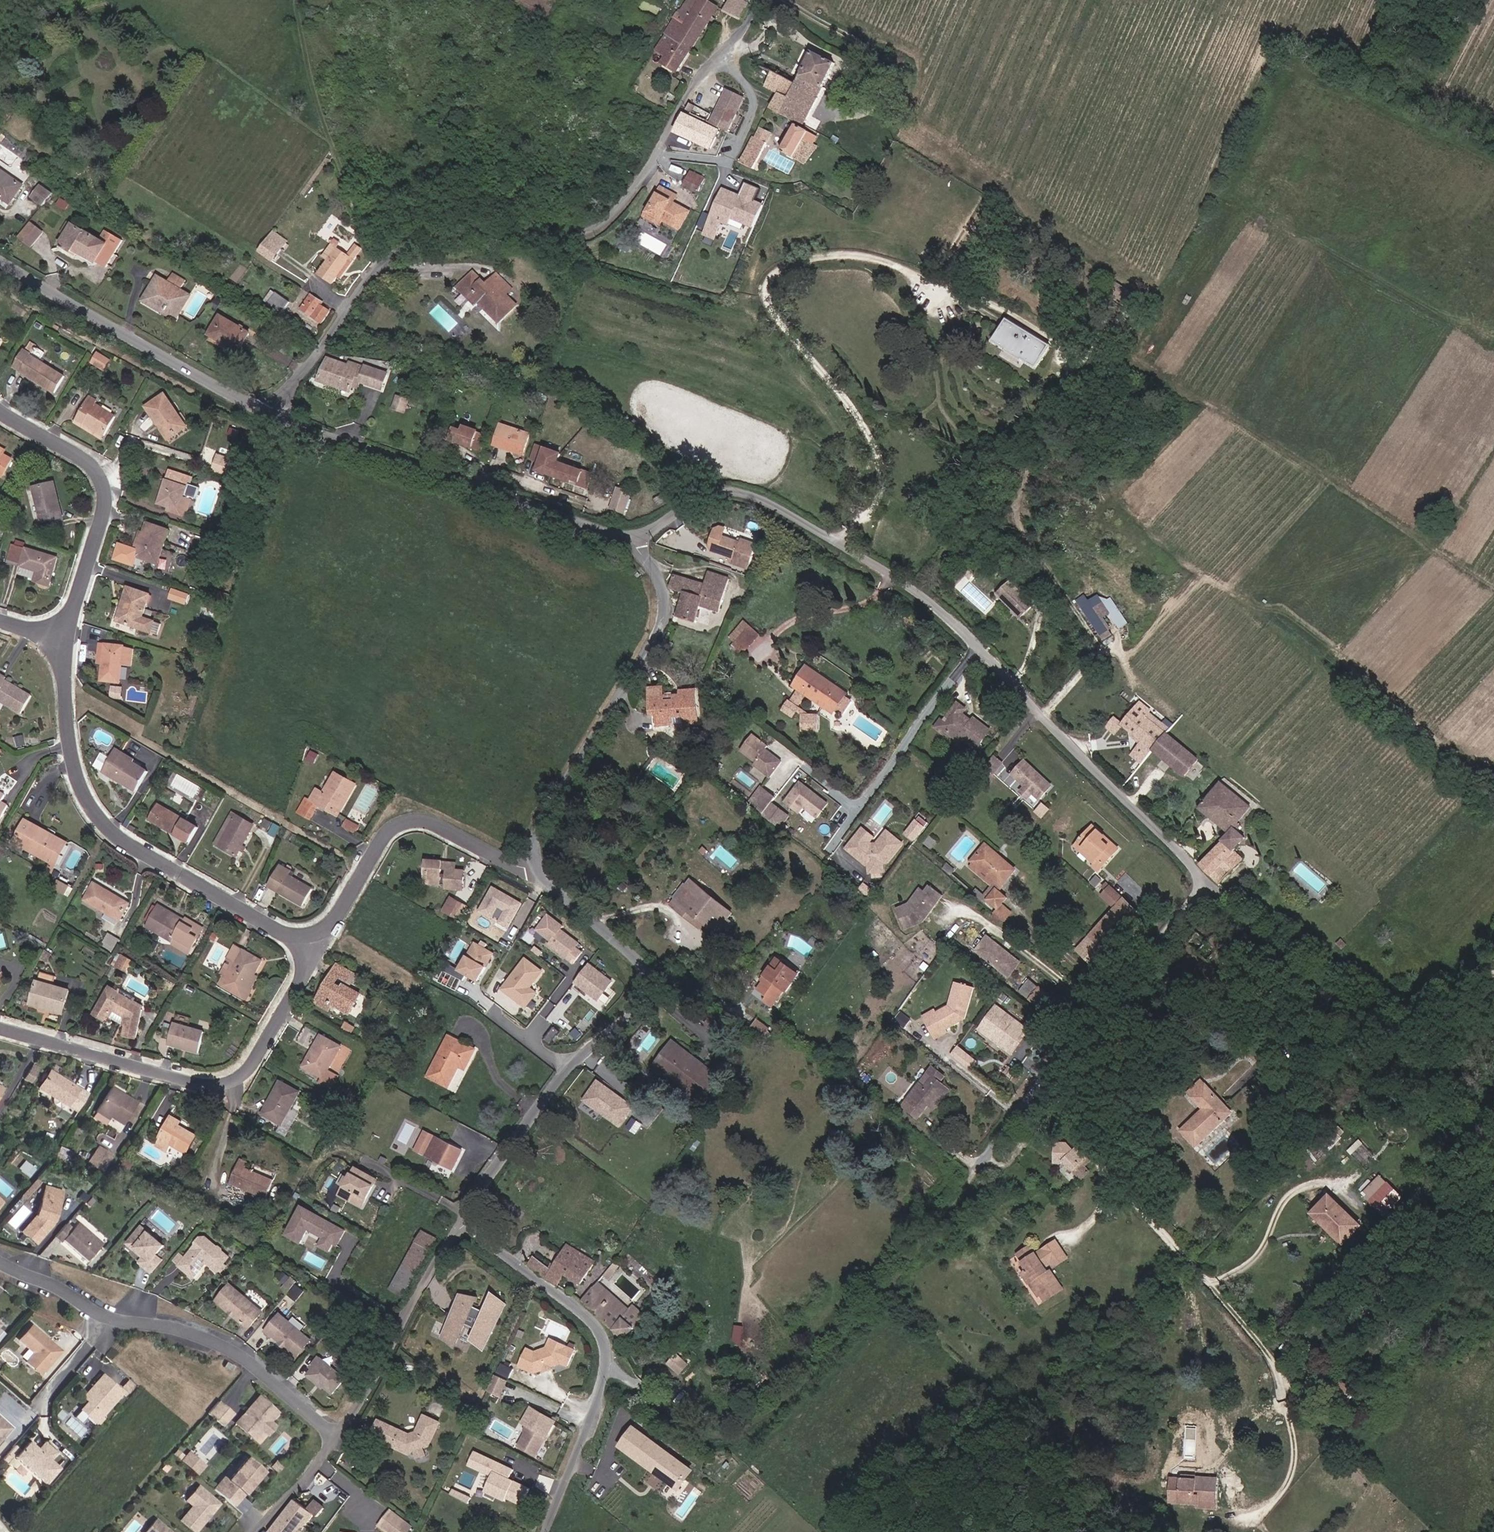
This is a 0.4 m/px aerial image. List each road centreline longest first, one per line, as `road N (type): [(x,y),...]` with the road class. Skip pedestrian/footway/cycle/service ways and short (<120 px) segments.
road 1 (residential): [(635,538),(708,493),(728,491),(762,501),(900,581),(957,628),(1203,882),(1338,996)]
road 2 (track): [(606,1366),(700,1447),(726,1448),(889,1299),(1116,980),(1203,882)]
road 3 (track): [(1493,582),(1149,366),(1139,342),(1164,301),(1022,195),(1109,0)]
road 4 (unclassified): [(761,0),(693,85),(635,187),(596,229),(573,237),(435,236),(404,248),(368,276),(265,414)]
road 5 (residential): [(460,1224),(568,1067),(646,1000),(648,984),(635,959),(542,881),(535,865)]
road 6 (residential): [(316,952),(104,827),(71,754),(63,641)]
road 7 (residential): [(316,952),(253,1063),(223,1084),(0,1028)]
road 8 (residential): [(265,414),(600,533),(635,538)]
road 9 (unclassified): [(460,1224),(592,1322),(606,1351),(544,1531)]
road 10 (residential): [(0,1264),(107,1318),(179,1329),(228,1349),(334,1439)]
road 11 (residential): [(535,865),(539,826),(660,623),(659,586),(635,538)]
road 12 (residential): [(0,261),(265,414)]
road 13 (residential): [(535,865),(513,864),(423,821),(397,825),(383,835),(316,952)]
road 14 (residential): [(63,641),(104,492),(80,457),(0,412)]
road 15 (residential): [(334,1439),(460,1224)]
road 16 (track): [(1149,366),(982,274),(960,271),(946,283)]
road 17 (residential): [(1207,1282),(1243,1268),(1263,1249),(1297,1191),(1347,1184)]
road 18 (track): [(1338,996),(1400,1029),(1493,970)]
road 19 (residential): [(334,1439),(252,1531)]

